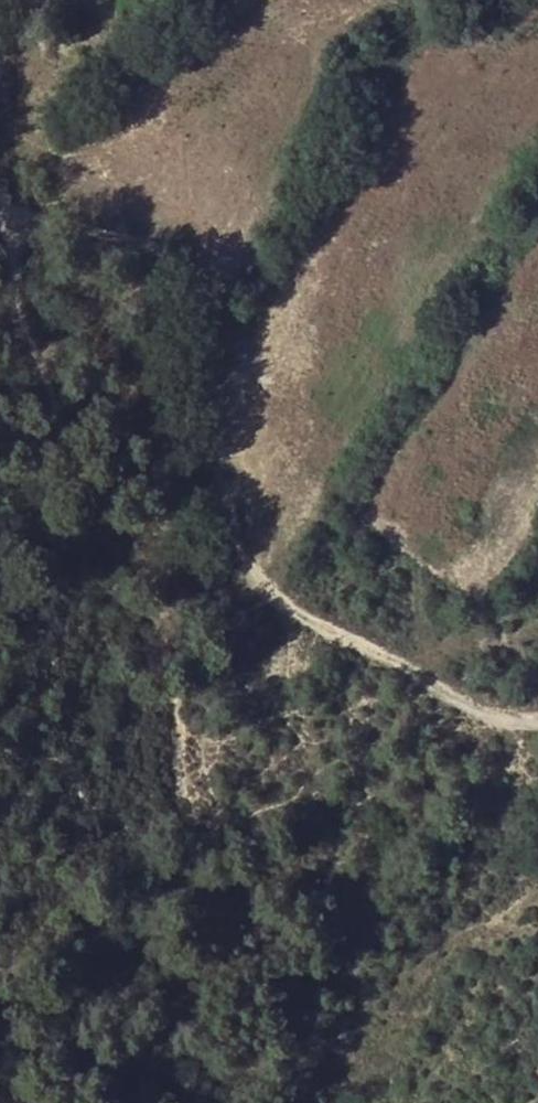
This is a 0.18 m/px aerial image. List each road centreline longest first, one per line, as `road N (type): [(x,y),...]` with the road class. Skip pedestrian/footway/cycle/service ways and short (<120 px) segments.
road 1 (track): [(0,294),(9,331),(196,461),(227,495),(261,580),(288,612),(443,694),(537,706)]

